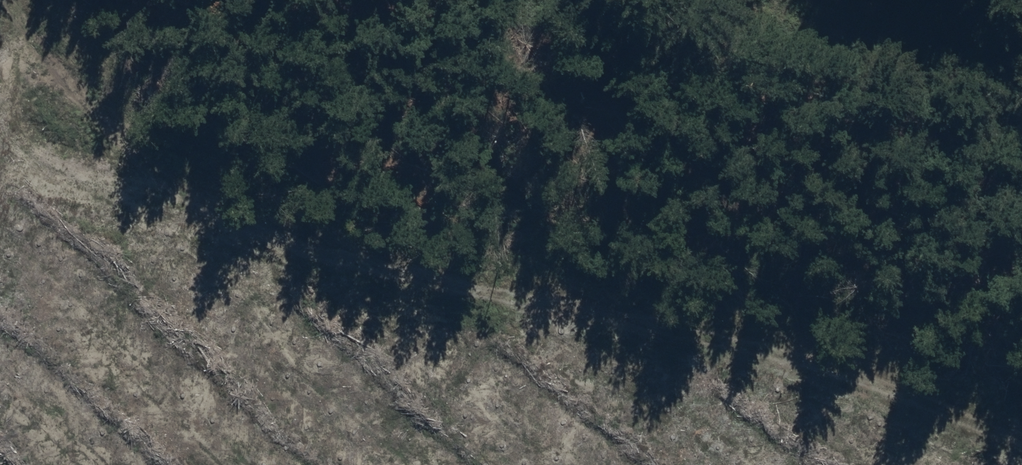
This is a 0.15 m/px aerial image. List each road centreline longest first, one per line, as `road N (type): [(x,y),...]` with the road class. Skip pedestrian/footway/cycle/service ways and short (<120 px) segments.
road 1 (track): [(0,170),(849,406),(978,464)]

